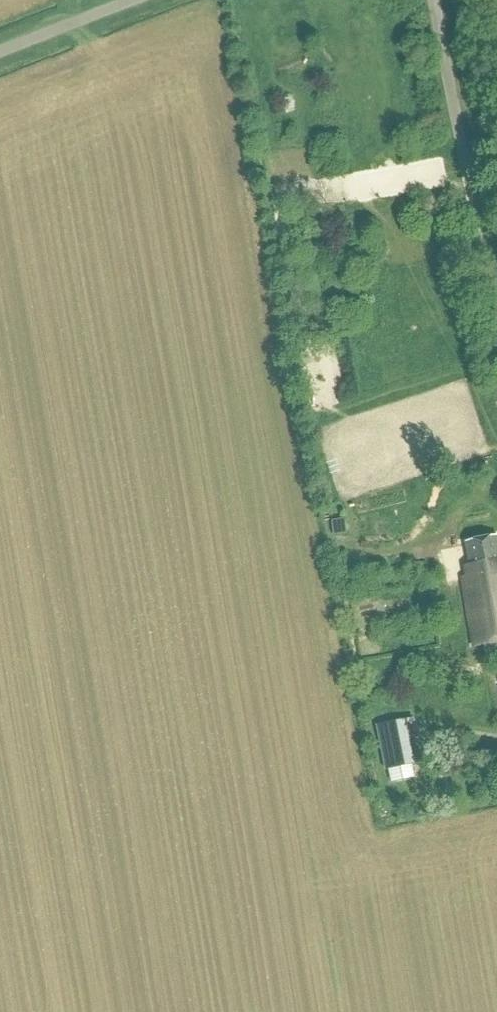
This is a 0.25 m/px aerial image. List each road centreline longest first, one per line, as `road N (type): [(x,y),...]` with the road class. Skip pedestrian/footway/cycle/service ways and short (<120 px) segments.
road 1 (unclassified): [(496,289),(434,0)]
road 2 (unclassified): [(135,0),(0,53)]

